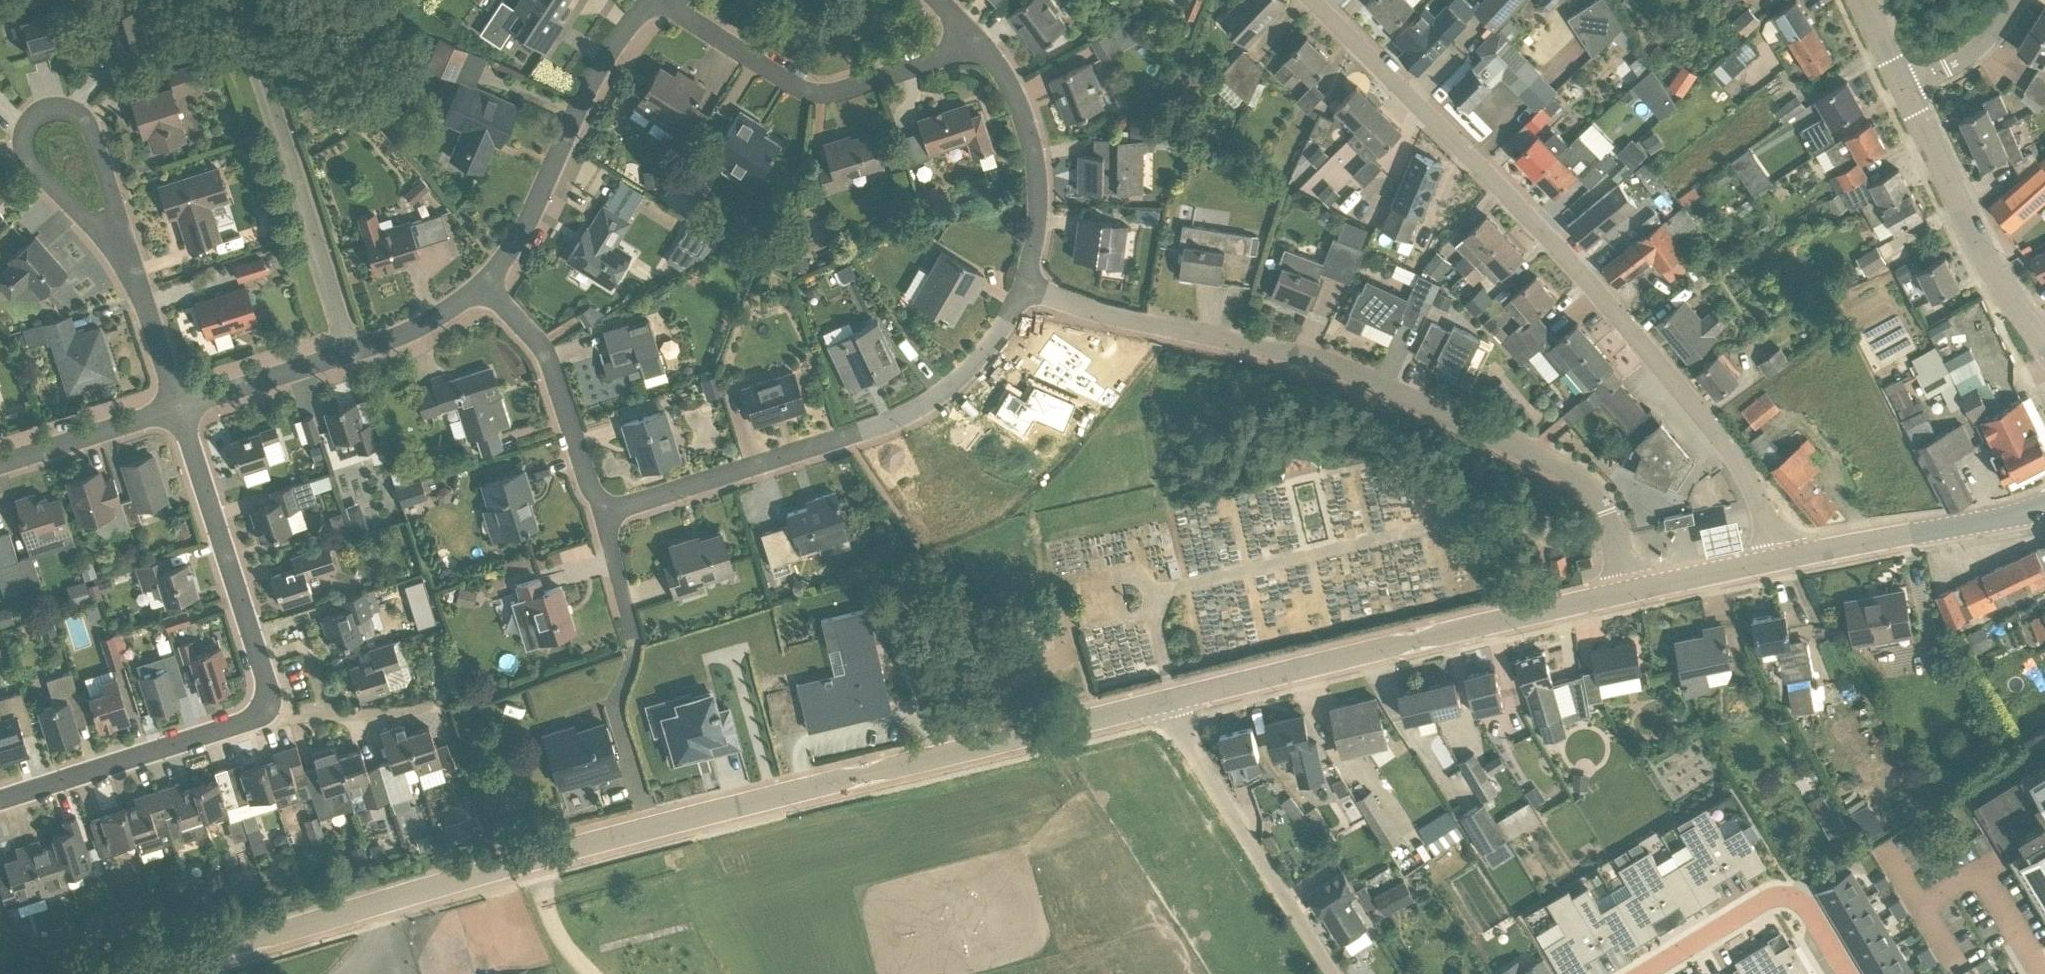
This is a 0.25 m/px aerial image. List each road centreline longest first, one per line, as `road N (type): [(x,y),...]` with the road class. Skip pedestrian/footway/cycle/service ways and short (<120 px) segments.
road 1 (tertiary): [(141,973),(622,833),(1151,705)]
road 2 (residential): [(1629,594),(1585,484),(1535,448),(1313,358),(1025,288)]
road 3 (residential): [(1669,371),(1486,168),(1315,0)]
road 4 (residential): [(605,514),(911,417),(950,390),(1005,332),(1025,288)]
road 5 (tertiary): [(1151,705),(1629,594)]
road 6 (residential): [(344,355),(273,106),(250,48),(216,0)]
road 7 (residential): [(986,43),(807,89),(658,5)]
road 8 (residential): [(478,285),(511,248),(578,122),(658,5)]
road 9 (residential): [(1327,973),(1151,705)]
road 10 (residential): [(272,711),(180,409)]
road 11 (secondary): [(2044,345),(1967,227),(1900,96)]
road 12 (residential): [(0,799),(272,711)]
road 13 (residential): [(605,514),(572,406),(525,320),(478,285)]
road 14 (residential): [(126,250),(91,128),(60,108),(26,121),(21,139),(24,161),(44,180)]
road 15 (tertiary): [(1785,557),(2044,506)]
road 16 (residential): [(1849,973),(1808,905),(1771,899),(1649,973)]
road 17 (residential): [(1025,288),(1040,185),(1032,136),(986,43)]
road 18 (unclassified): [(1785,557),(1745,473),(1669,371)]
road 19 (residential): [(0,465),(180,409)]
road 20 (residential): [(180,409),(344,355)]
road 21 (residential): [(180,409),(126,250)]
road 22 (residential): [(272,711),(434,710)]
road 23 (tertiary): [(1629,594),(1785,557)]
road 24 (residential): [(344,355),(429,325),(478,285)]
road 25 (residential): [(1900,96),(1968,56),(2009,0)]
road 26 (residential): [(632,637),(605,514)]

